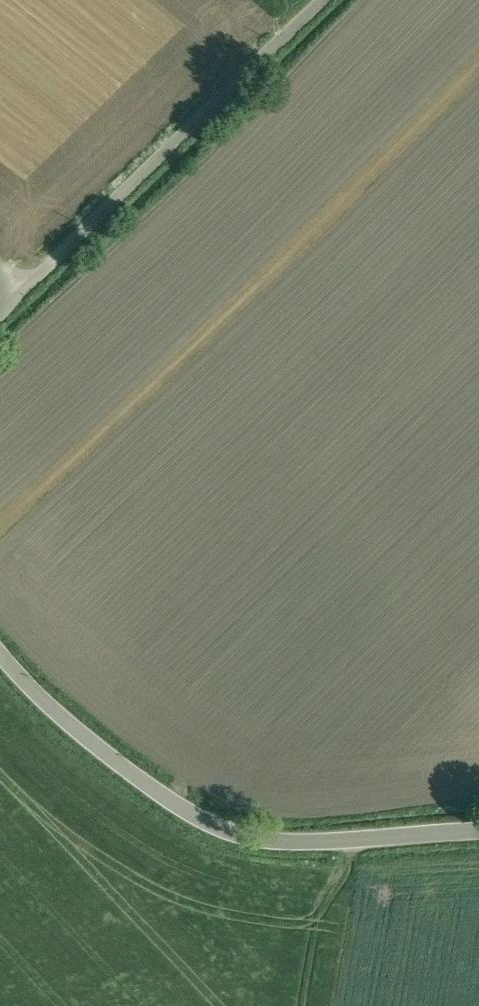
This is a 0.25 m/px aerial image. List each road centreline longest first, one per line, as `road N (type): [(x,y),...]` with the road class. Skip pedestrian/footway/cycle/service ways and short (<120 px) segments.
road 1 (tertiary): [(478,830),(335,842),(217,827),(131,774),(43,699),(0,650)]
road 2 (residential): [(321,0),(19,294)]

